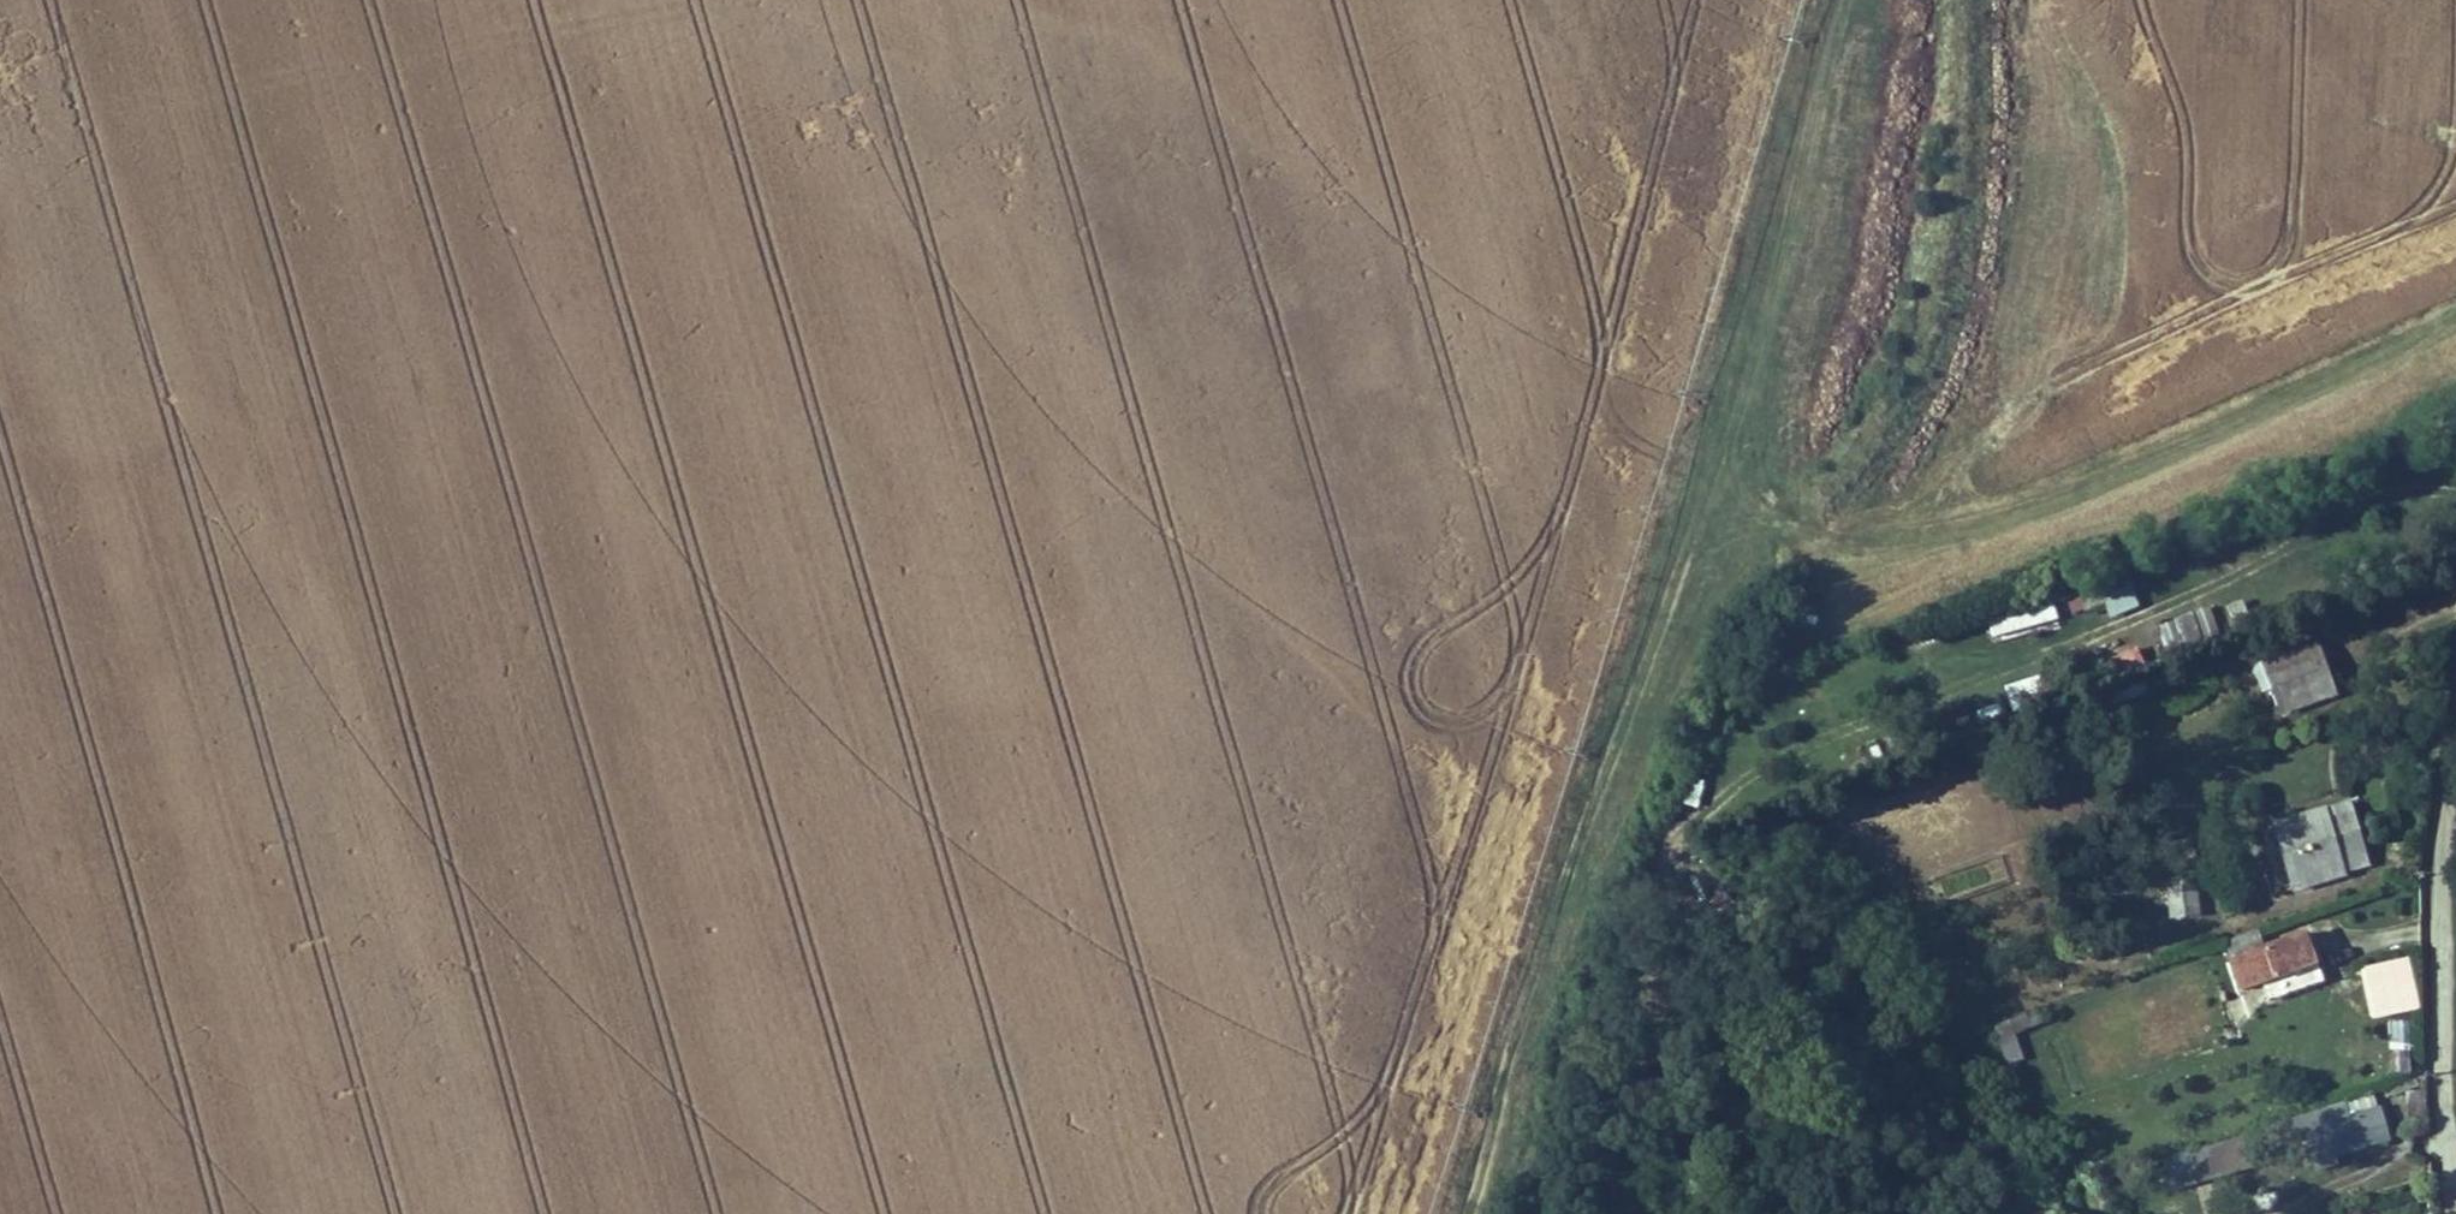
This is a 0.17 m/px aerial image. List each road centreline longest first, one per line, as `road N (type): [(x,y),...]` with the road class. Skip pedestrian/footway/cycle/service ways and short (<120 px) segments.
road 1 (unclassified): [(2455,1213),(2446,909),(2455,819)]

